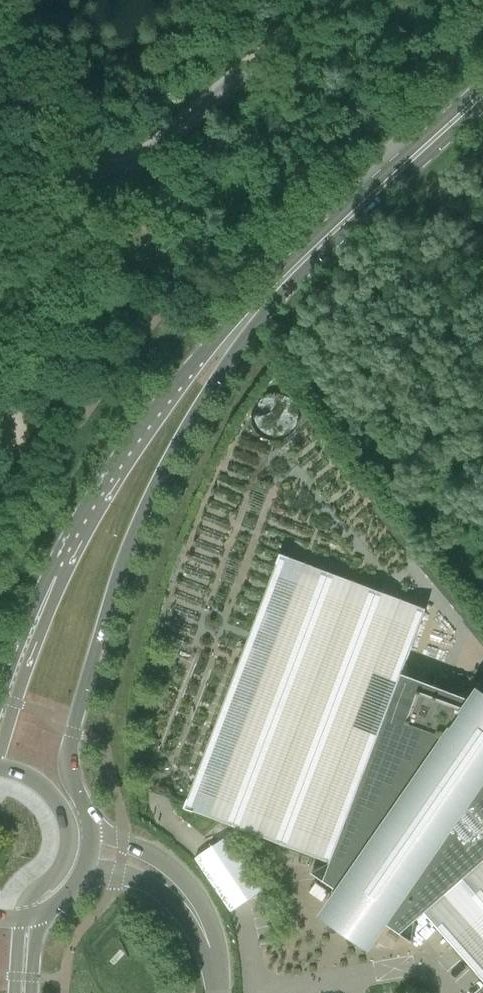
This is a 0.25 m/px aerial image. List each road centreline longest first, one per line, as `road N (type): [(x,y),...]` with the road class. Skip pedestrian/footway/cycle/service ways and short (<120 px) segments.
road 1 (secondary): [(90,830),(68,762),(132,540),(264,300)]
road 2 (secondary): [(264,300),(169,393),(62,561)]
road 3 (secondary): [(264,300),(482,93)]
road 4 (unclassified): [(106,186),(322,0)]
road 5 (secondary): [(62,561),(0,745)]
road 6 (unclassified): [(0,57),(106,186)]
road 7 (secondary): [(62,561),(46,577),(0,692)]
road 8 (unclassified): [(0,249),(106,186)]

